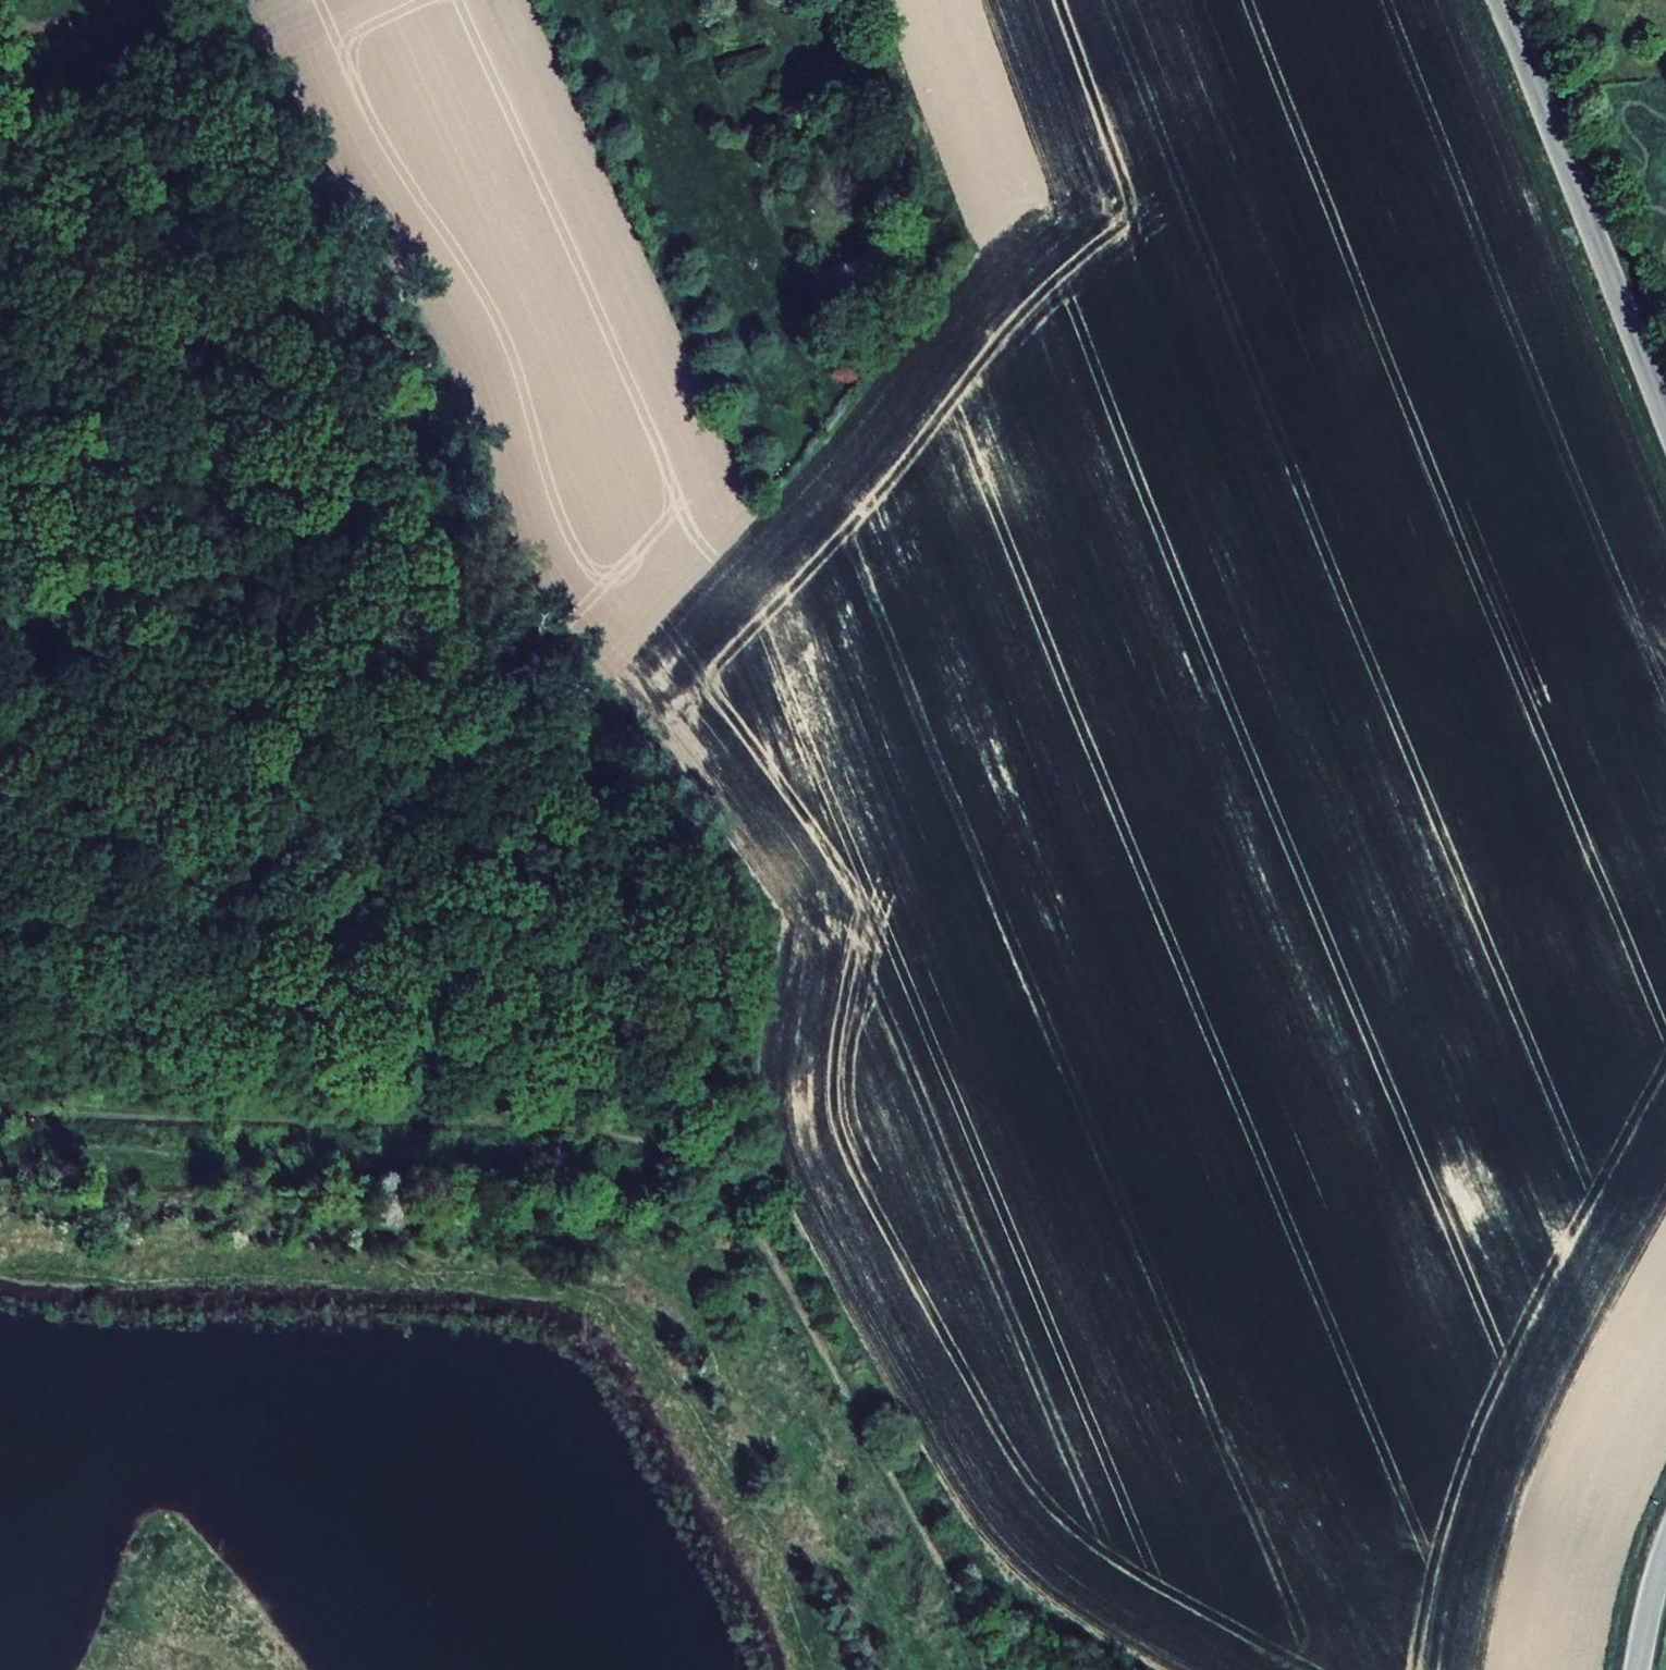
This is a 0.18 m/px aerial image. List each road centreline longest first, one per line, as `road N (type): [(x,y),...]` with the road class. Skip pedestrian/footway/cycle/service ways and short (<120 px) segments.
road 1 (tertiary): [(1665,412),(1501,0)]
road 2 (unclassified): [(166,0),(46,51)]
road 3 (tertiary): [(1639,1669),(1665,1550)]

